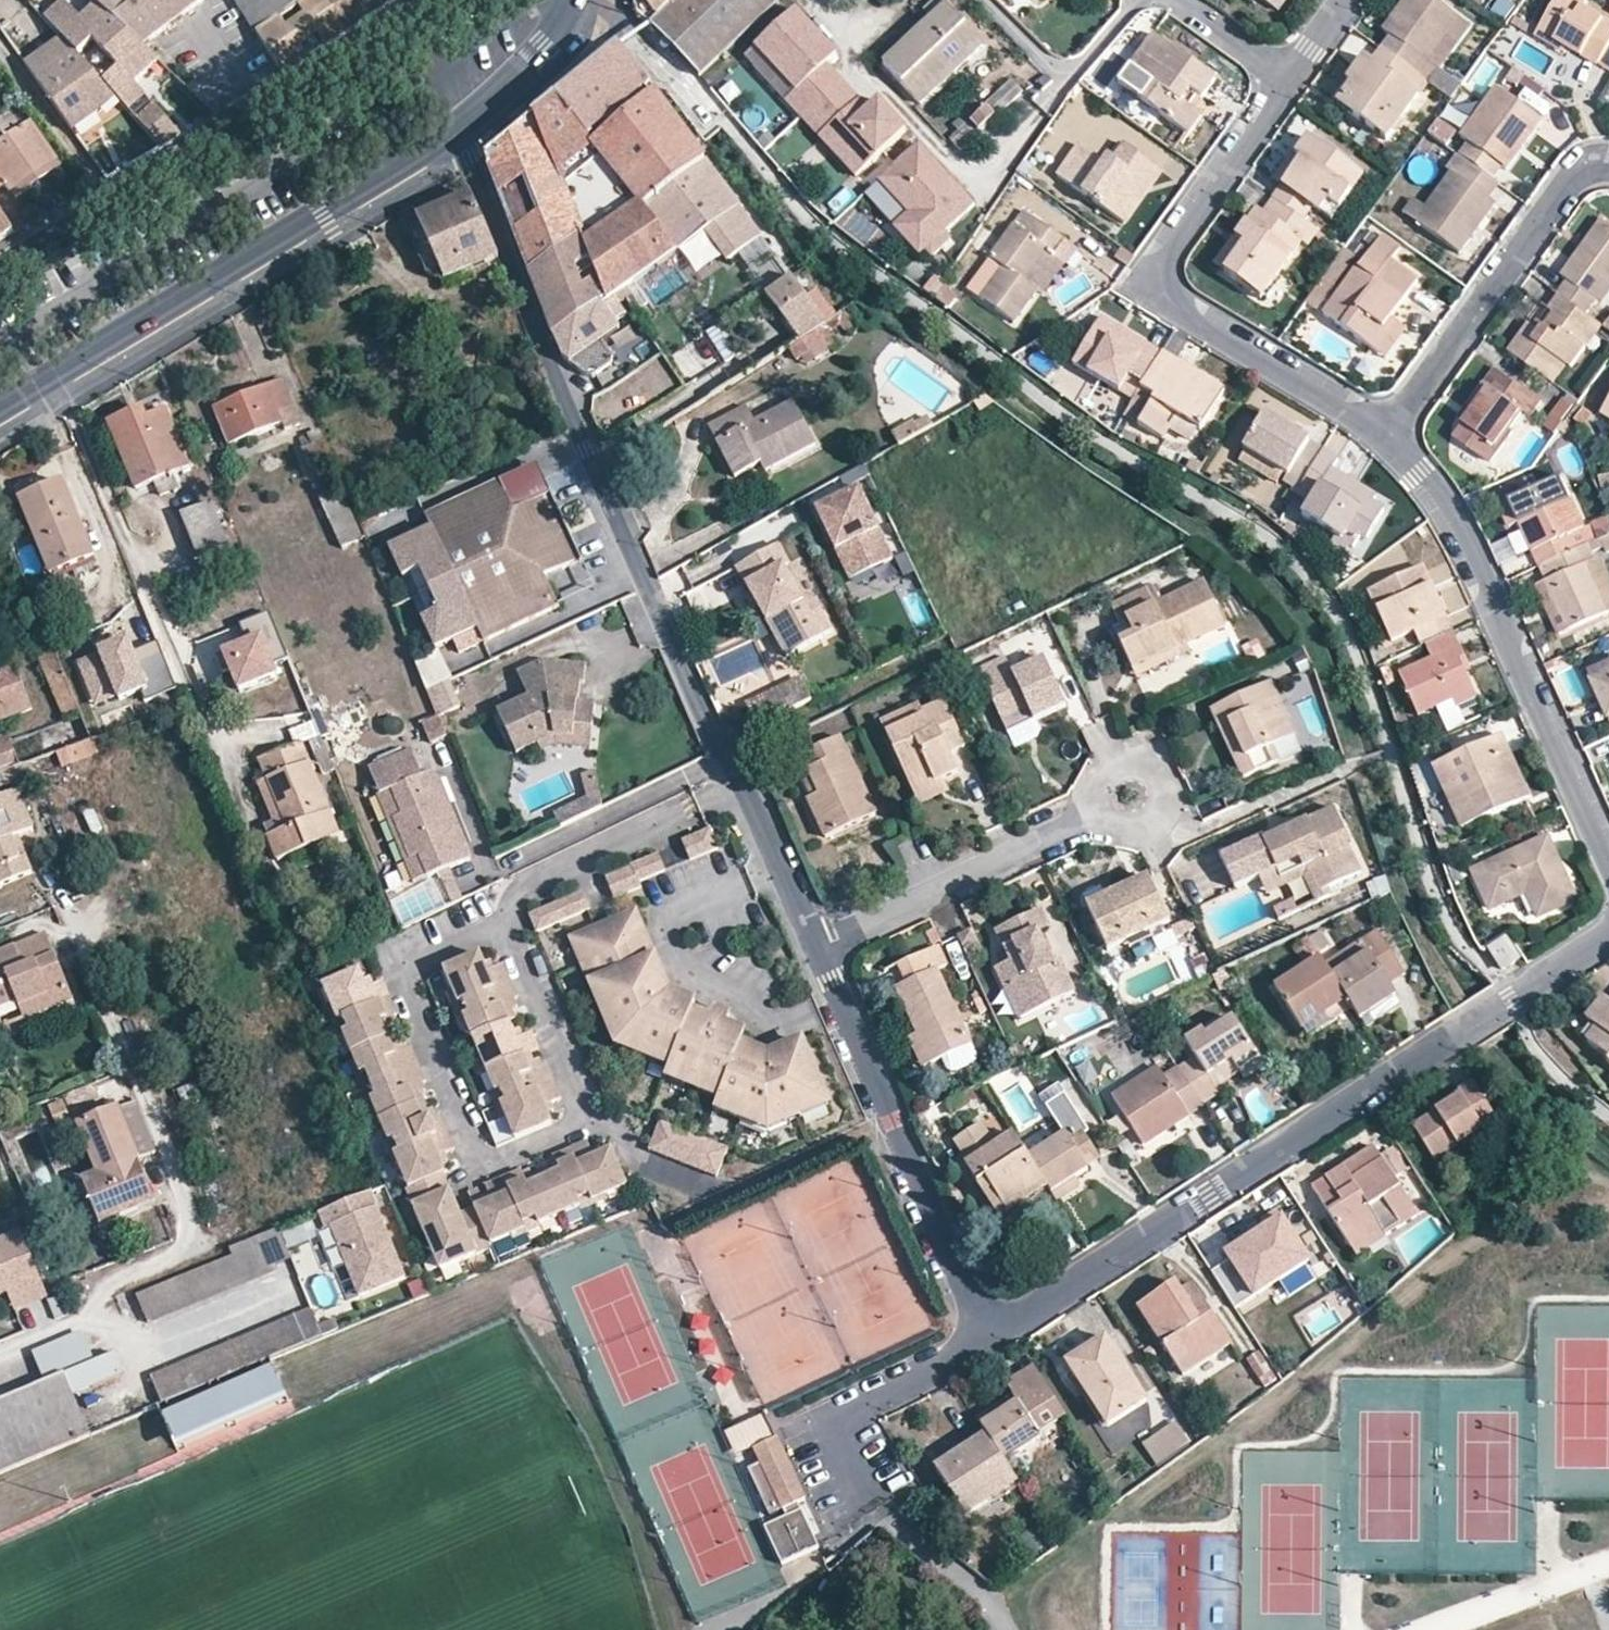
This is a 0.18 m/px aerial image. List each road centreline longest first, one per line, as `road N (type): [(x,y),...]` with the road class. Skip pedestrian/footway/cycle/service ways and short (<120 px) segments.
road 1 (residential): [(1608,936),(985,1339)]
road 2 (residential): [(461,131),(555,377),(708,726)]
road 3 (tertiary): [(0,410),(461,131)]
road 4 (residential): [(454,0),(0,268)]
road 5 (residential): [(1287,81),(1168,254),(1164,284),(1184,310),(1386,435)]
road 6 (residential): [(1142,0),(992,167),(960,175),(805,5)]
road 7 (residential): [(1386,435),(1421,469),(1452,519),(1608,858)]
road 8 (residential): [(985,1339),(818,950)]
road 9 (residential): [(1386,435),(1564,187),(1595,165),(1608,166)]
road 10 (residential): [(1128,799),(818,950)]
road 11 (residential): [(818,950),(708,726)]
road 12 (residential): [(985,1339),(830,1423)]
road 13 (tertiary): [(461,131),(540,50),(567,5)]
road 14 (residential): [(1287,81),(1175,0)]

